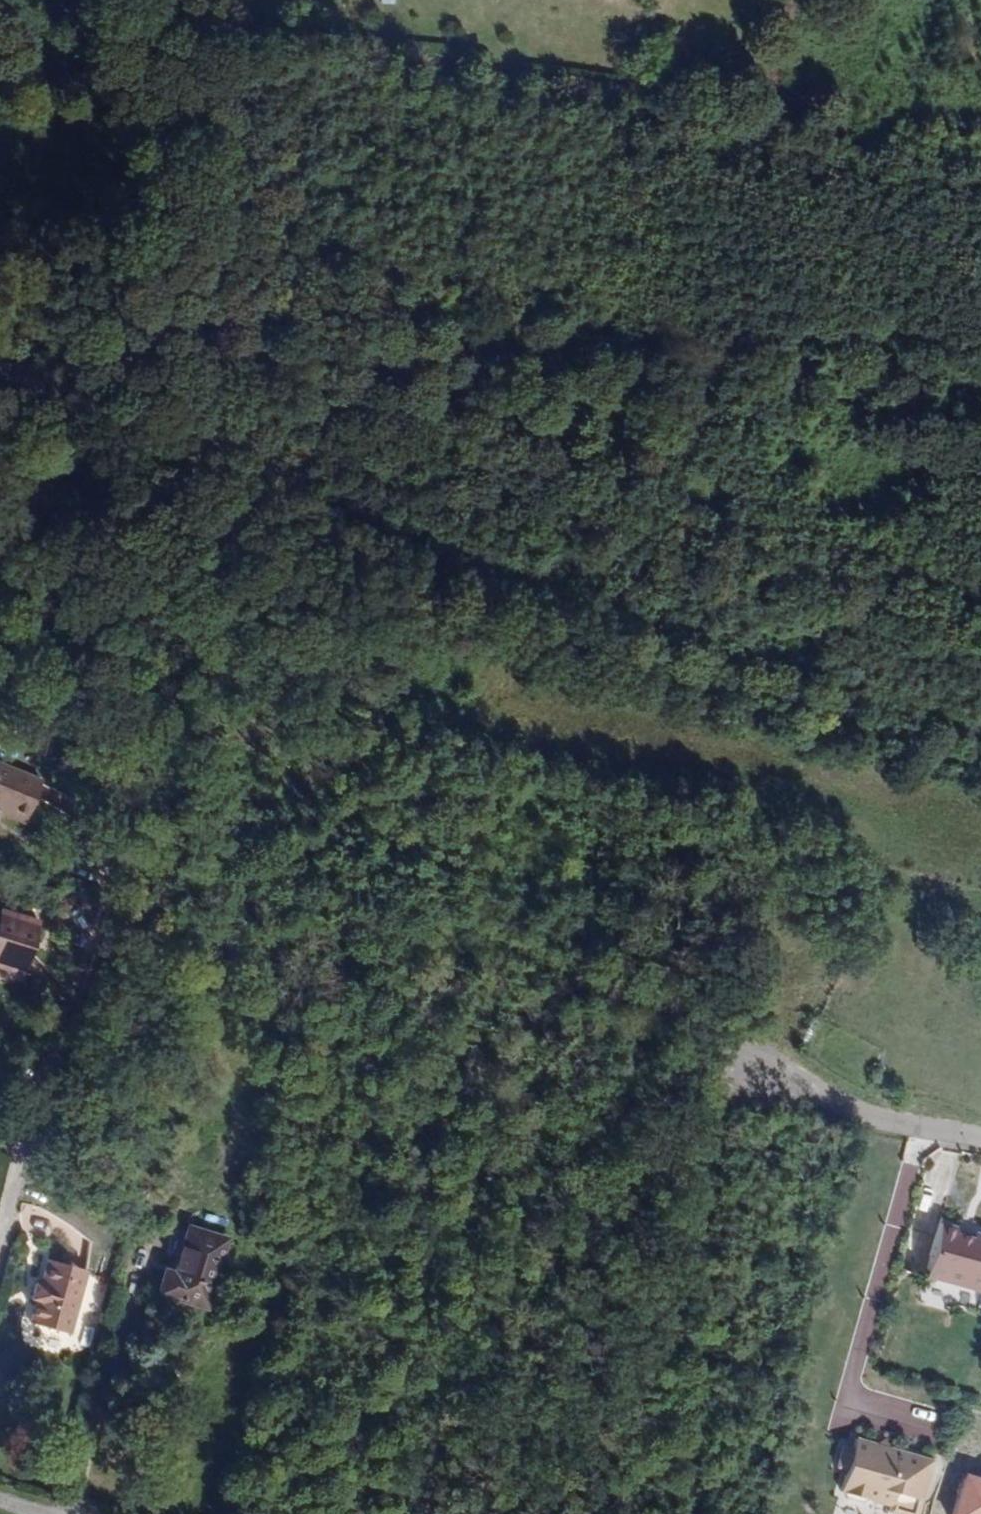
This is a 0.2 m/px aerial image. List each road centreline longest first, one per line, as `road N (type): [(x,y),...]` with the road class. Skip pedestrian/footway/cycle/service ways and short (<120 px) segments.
road 1 (residential): [(980,1138),(740,1076)]

